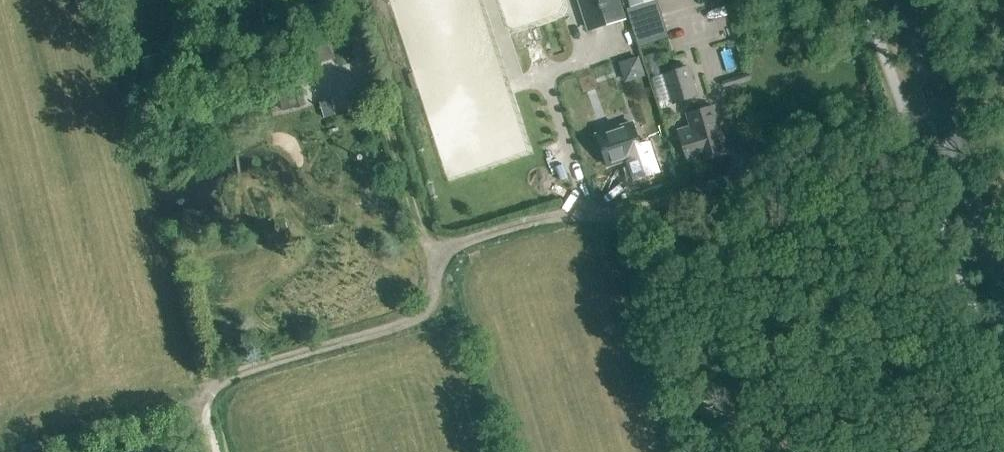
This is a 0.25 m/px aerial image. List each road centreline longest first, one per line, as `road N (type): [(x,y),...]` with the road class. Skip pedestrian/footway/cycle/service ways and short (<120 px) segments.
road 1 (track): [(208,451),(201,423),(211,389),(417,319),(435,294),(445,253),(548,222),(643,210),(906,126)]
road 2 (secondary): [(1003,282),(905,0)]
road 3 (track): [(442,256),(419,228),(350,0)]

